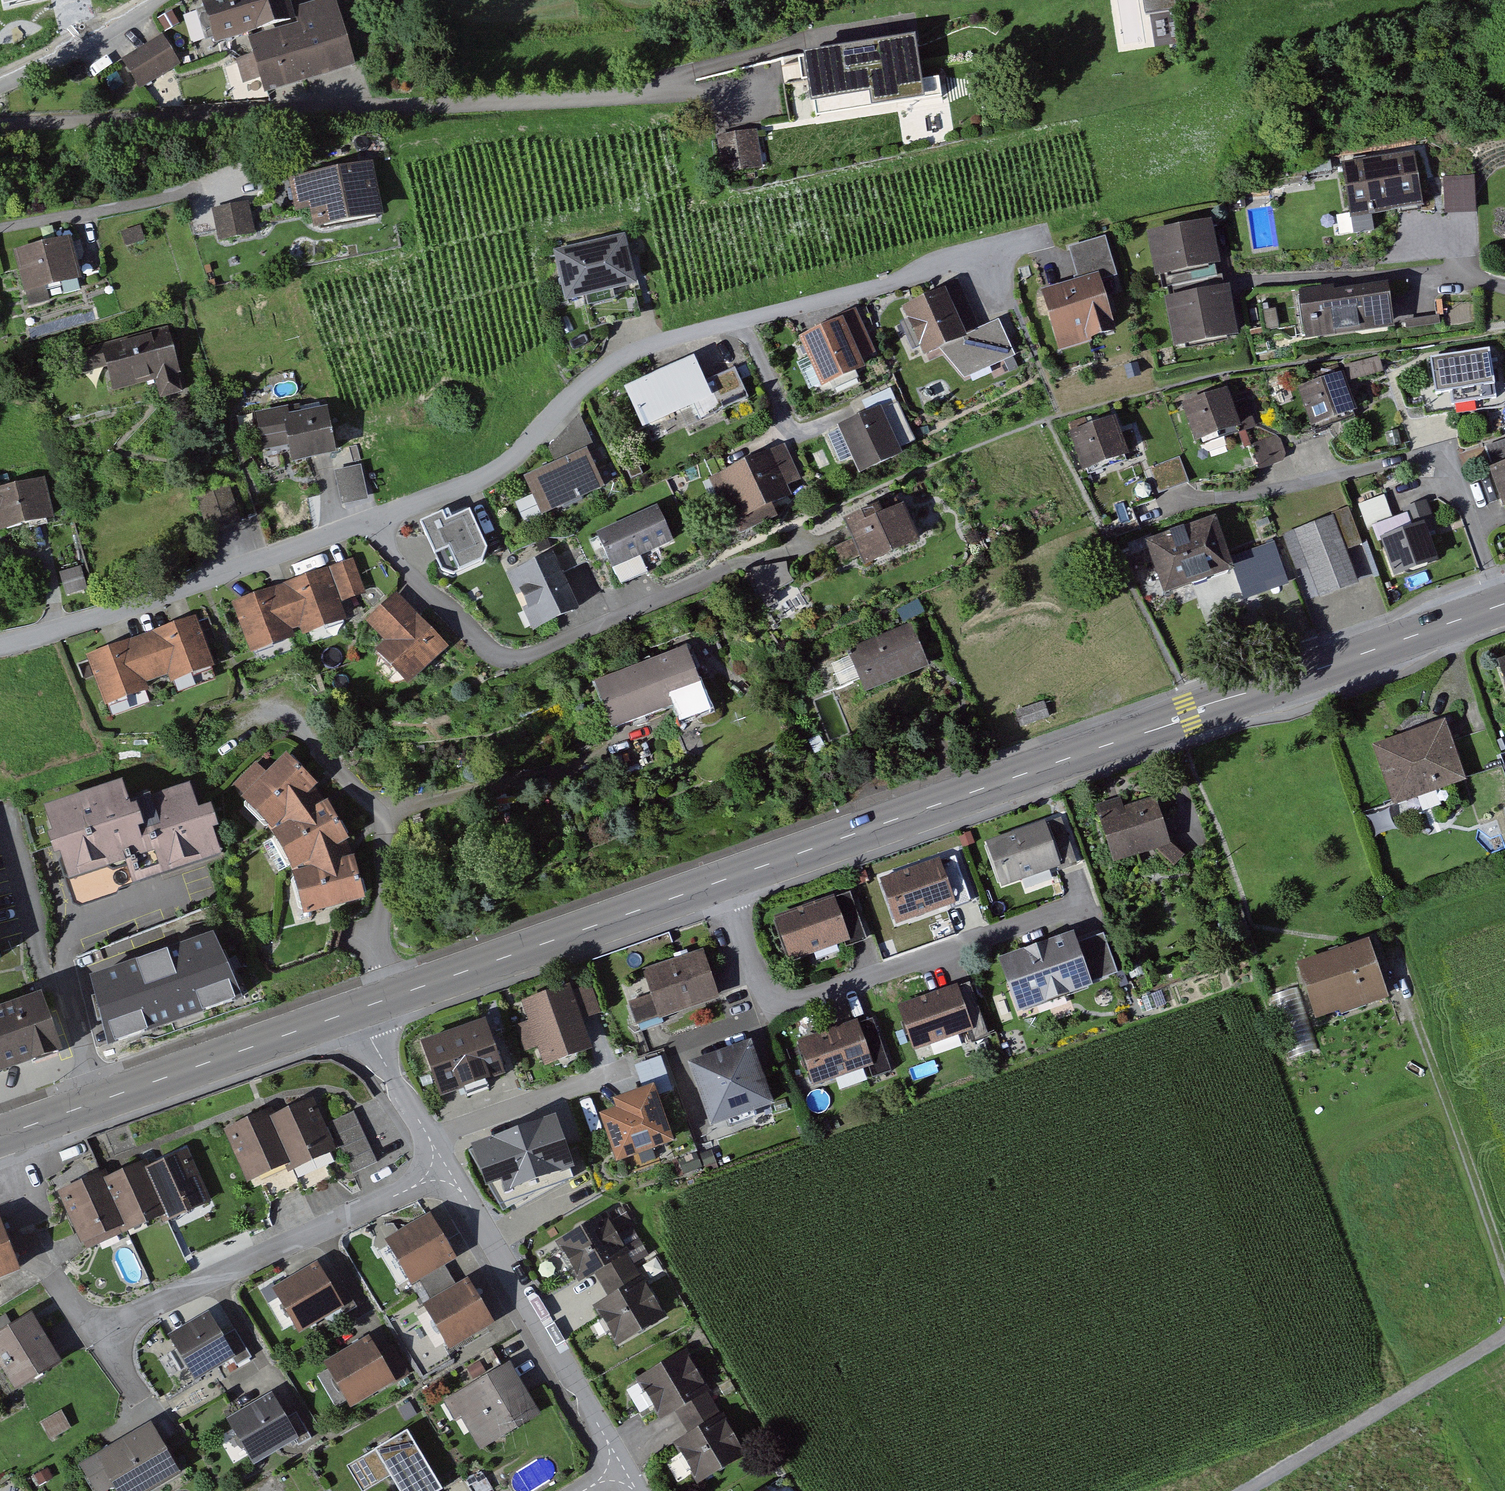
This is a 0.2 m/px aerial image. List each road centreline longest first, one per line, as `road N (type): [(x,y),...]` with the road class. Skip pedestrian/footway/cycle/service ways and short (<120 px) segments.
road 1 (primary): [(724,880),(1503,606)]
road 2 (residential): [(1048,236),(618,358),(590,376),(510,460),(363,528)]
road 3 (residential): [(0,119),(195,120),(737,93)]
road 4 (residential): [(363,528),(488,648),(510,658),(814,541)]
road 5 (residential): [(724,880),(772,1013),(1084,912)]
road 6 (residential): [(1181,503),(1431,461),(1449,467),(1503,606)]
road 7 (residential): [(98,1333),(447,1165)]
road 8 (residential): [(363,528),(0,651)]
road 9 (primary): [(0,1136),(356,1011)]
road 10 (residential): [(255,719),(293,722),(387,823),(379,941),(392,998)]
road 11 (primary): [(392,998),(724,880)]
road 12 (residential): [(447,1165),(625,1466)]
road 13 (track): [(1504,1286),(1421,1034),(1390,972)]
road 14 (track): [(1504,1337),(1251,1490)]
road 15 (residential): [(0,224),(253,174)]
road 16 (residential): [(1504,286),(1480,280),(1259,284)]
road 17 (residential): [(0,88),(78,58),(161,0)]
road 18 (residential): [(356,1011),(447,1165)]

